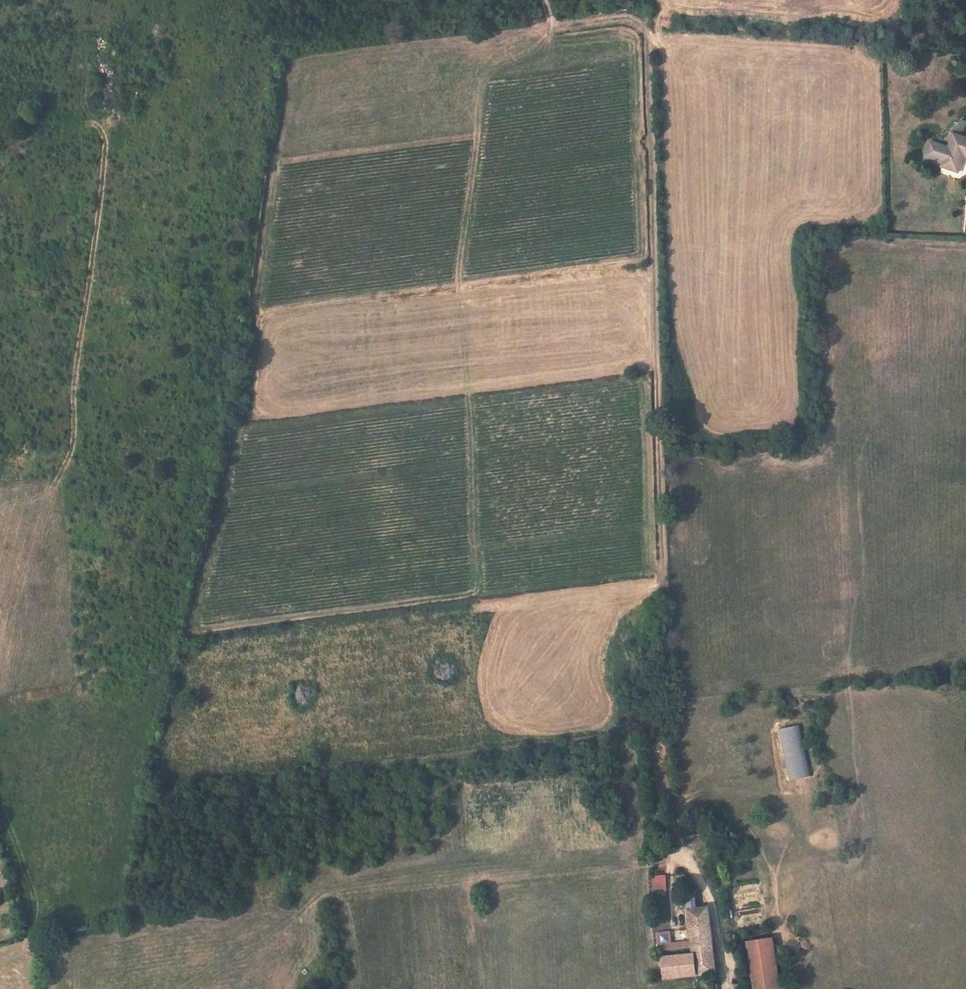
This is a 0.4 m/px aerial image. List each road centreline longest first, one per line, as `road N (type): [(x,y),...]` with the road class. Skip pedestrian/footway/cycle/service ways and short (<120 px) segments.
road 1 (track): [(662,579),(646,38),(622,17),(554,31)]

